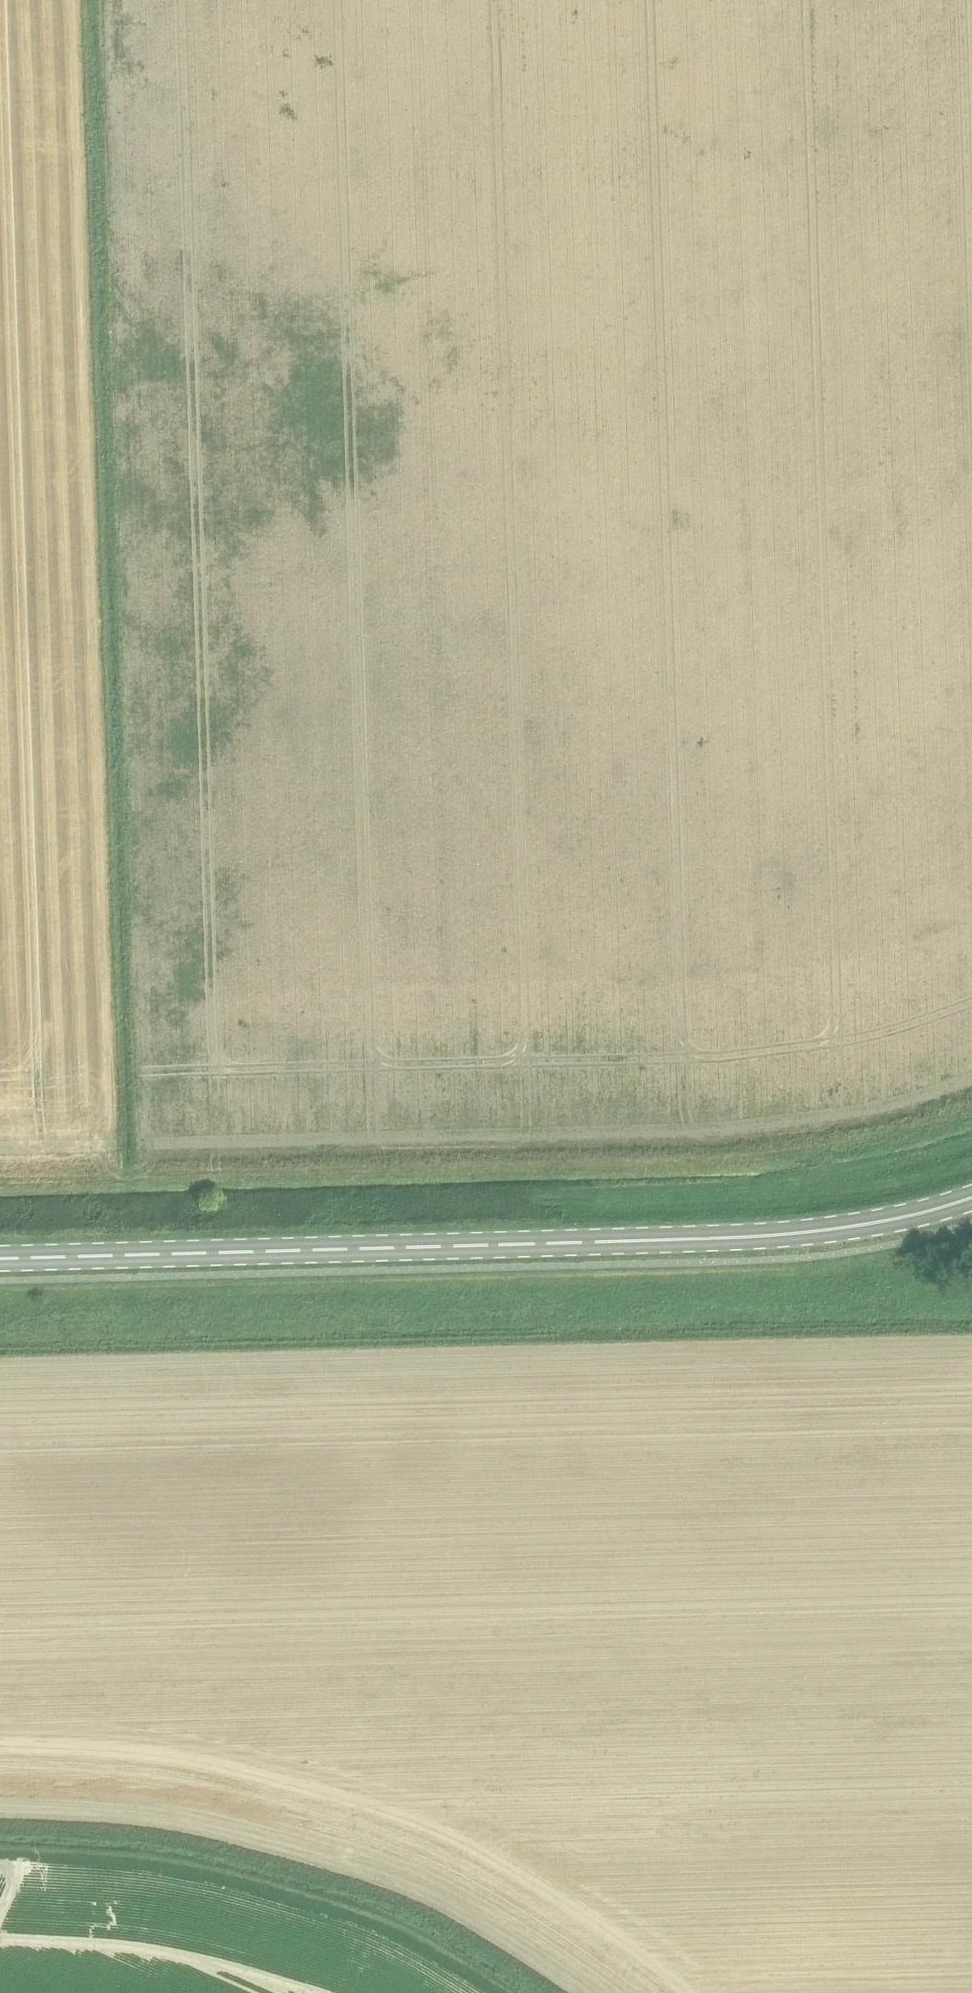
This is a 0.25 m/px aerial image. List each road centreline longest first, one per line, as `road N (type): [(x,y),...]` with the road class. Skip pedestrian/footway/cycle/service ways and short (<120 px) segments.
road 1 (primary): [(0,1256),(815,1231),(971,1196)]

